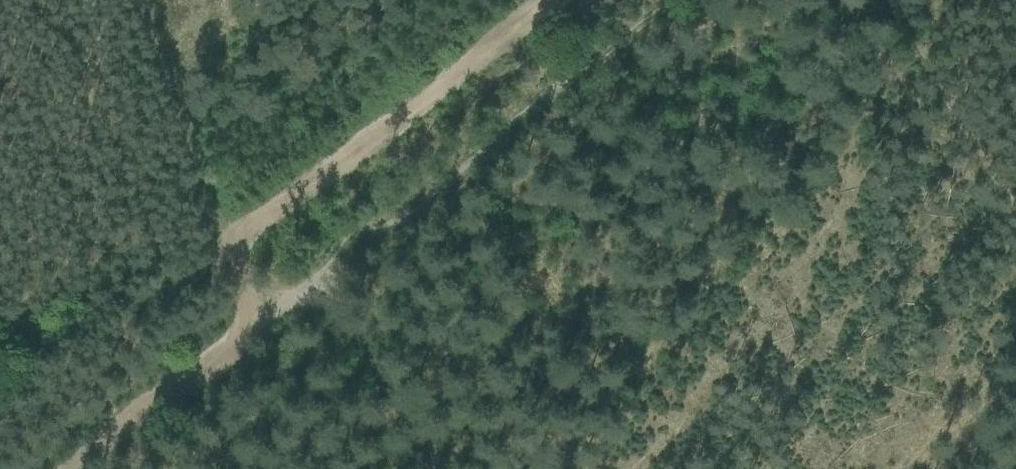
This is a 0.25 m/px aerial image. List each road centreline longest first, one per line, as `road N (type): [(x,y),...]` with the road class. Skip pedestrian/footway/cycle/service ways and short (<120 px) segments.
road 1 (track): [(258,319),(230,239),(534,0)]
road 2 (track): [(306,278),(653,0)]
road 3 (track): [(0,281),(53,279),(258,319)]
road 4 (track): [(138,0),(230,239)]
road 5 (track): [(1015,207),(878,0)]
road 6 (track): [(69,468),(258,319)]
road 7 (track): [(437,468),(306,278)]

